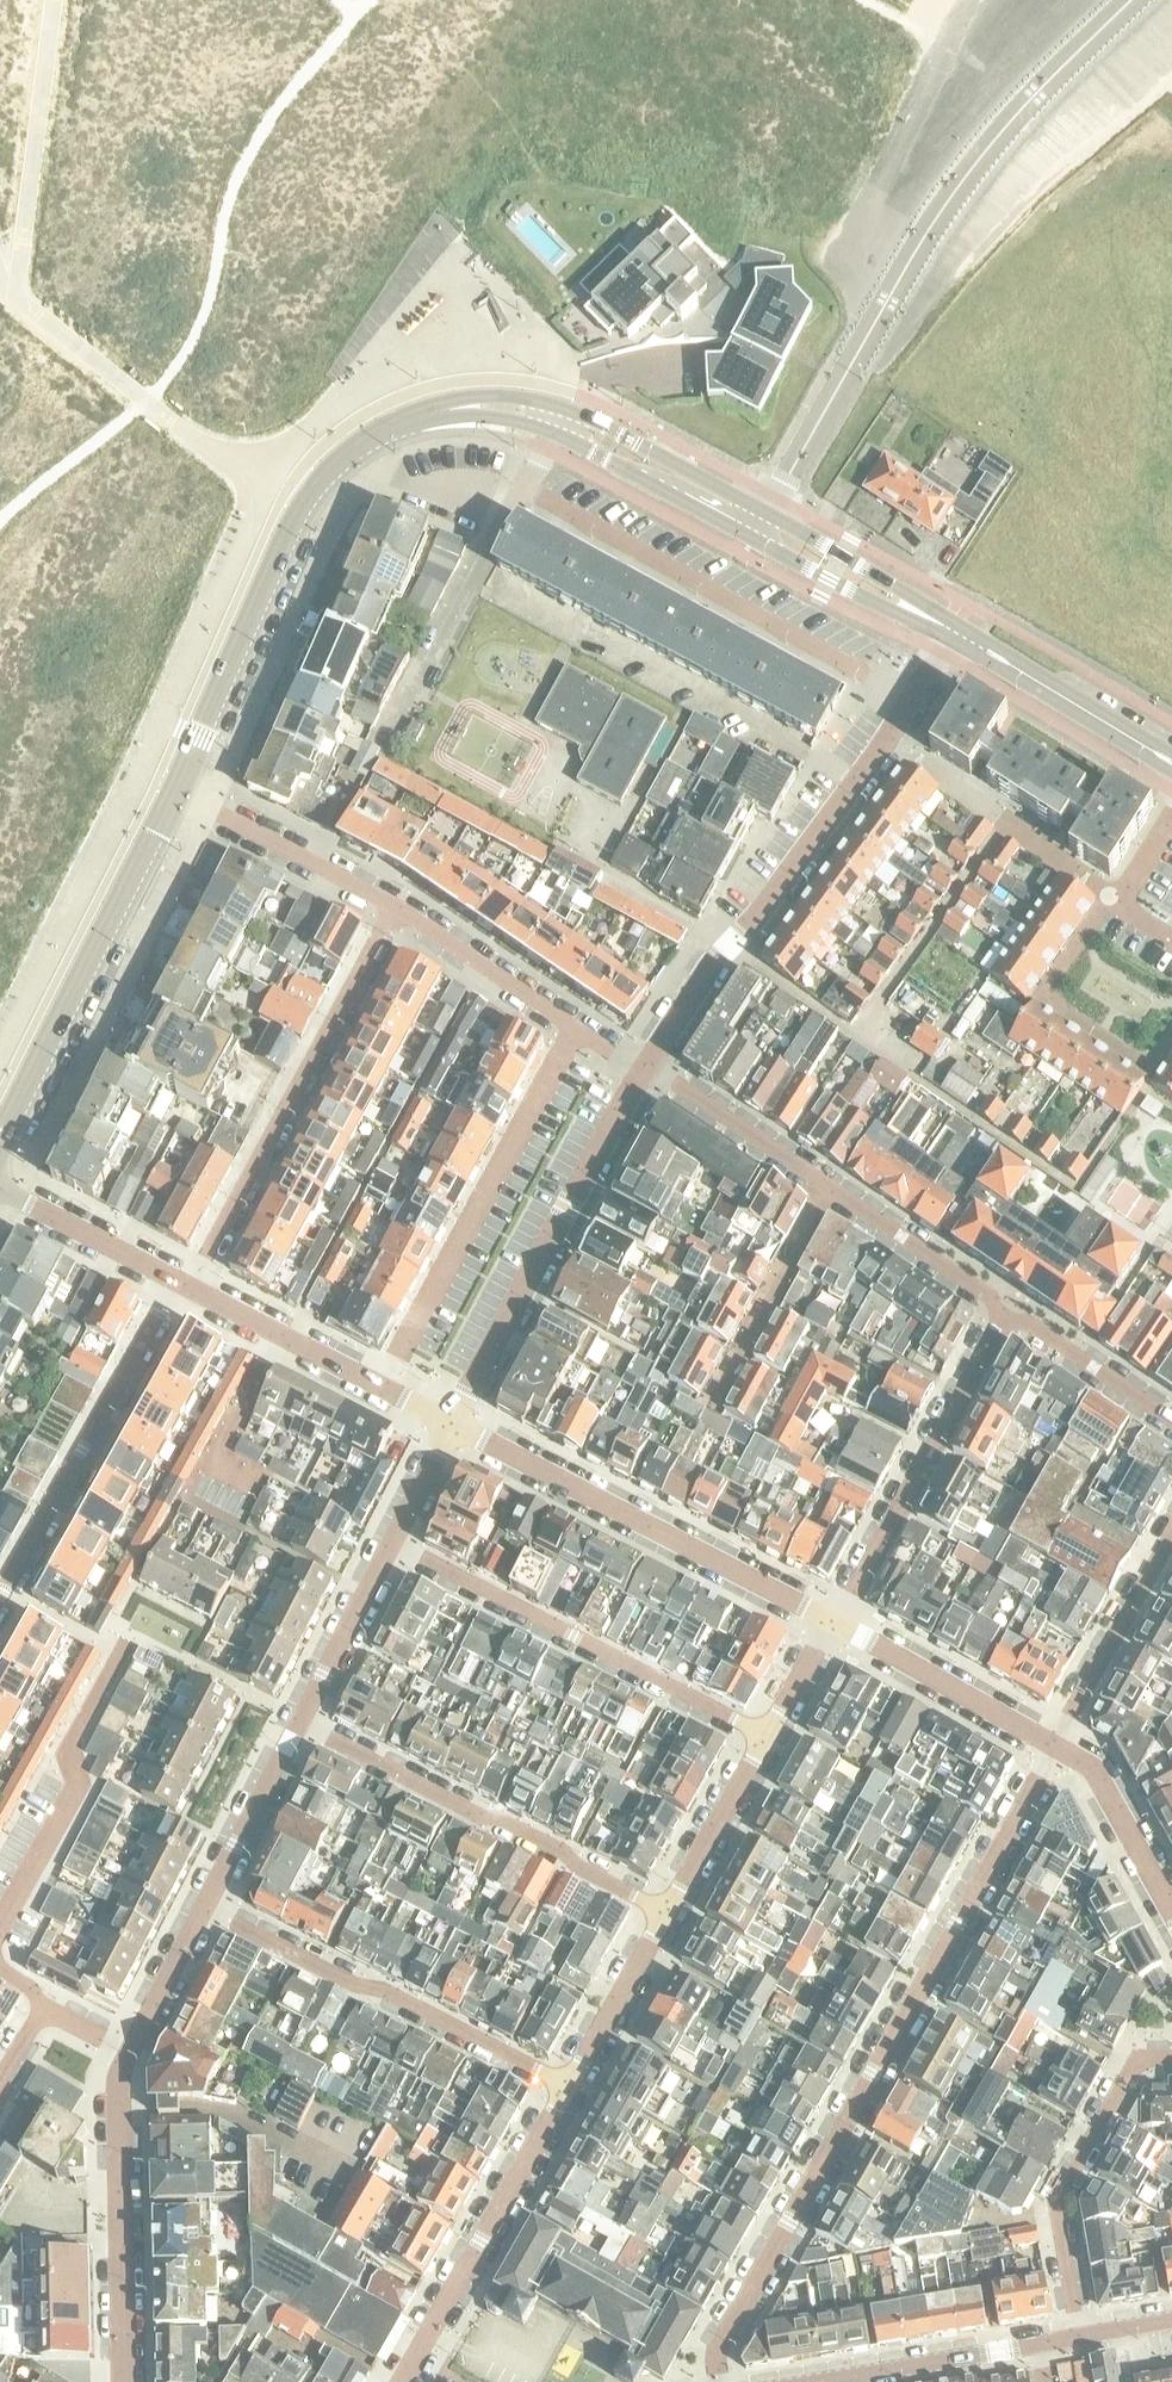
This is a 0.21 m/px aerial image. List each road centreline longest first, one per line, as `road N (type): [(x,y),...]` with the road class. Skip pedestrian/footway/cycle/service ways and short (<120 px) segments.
road 1 (residential): [(720,2381),(716,2351),(1052,1743)]
road 2 (residential): [(761,523),(955,190),(1035,94),(1131,0)]
road 3 (tertiary): [(176,791),(307,493),(345,453),(425,411),(466,405),(557,418)]
road 4 (residential): [(194,1289),(395,907)]
road 5 (residential): [(832,1622),(452,1424)]
road 6 (residential): [(851,787),(477,583)]
road 7 (residential): [(766,1735),(391,1541)]
road 8 (residential): [(579,1023),(378,1385)]
road 9 (residential): [(669,1909),(301,1720)]
road 10 (residential): [(452,1424),(646,1068)]
road 11 (residential): [(565,2090),(205,1907)]
road 12 (tertiary): [(0,1145),(176,791)]
road 13 (residential): [(0,1596),(178,1280)]
road 14 (residential): [(832,1622),(1002,1308)]
road 15 (residential): [(646,1068),(851,787)]
road 16 (residential): [(400,2381),(565,2090)]
road 17 (residential): [(127,2381),(119,2110),(127,2050)]
road 18 (residential): [(1142,2056),(1056,2202),(1076,2336)]
road 19 (residential): [(1110,898),(1039,998),(1149,1076),(1171,1043)]
road 20 (residential): [(1110,898),(886,736)]
road 21 (tertiary): [(1171,762),(954,631)]
road 22 (residential): [(1052,1743),(832,1622)]
road 23 (residential): [(395,907),(176,791)]
road 24 (residential): [(1052,1743),(1171,1527)]
road 25 (residential): [(708,1401),(824,1188)]
road 26 (residential): [(814,2381),(1043,2342)]
road 27 (tertiary): [(954,631),(761,523)]
road 28 (residential): [(579,1023),(395,907)]
road 29 (residential): [(1002,1308),(824,1188)]
road 30 (residential): [(824,1188),(646,1068)]
road 31 (residential): [(205,1907),(301,1720)]
road 32 (residential): [(565,2090),(669,1909)]
road 33 (residential): [(378,1385),(194,1289)]
road 34 (residential): [(1171,1906),(1094,1767),(1052,1743)]
road 35 (residential): [(1171,1420),(1002,1308)]
road 36 (residential): [(178,1280),(0,1187)]
road 37 (residential): [(301,1720),(391,1541)]
road 38 (residential): [(669,1909),(766,1735)]
road 39 (residential): [(557,418),(477,583)]
road 40 (residential): [(127,2050),(42,2012),(0,2078)]
road 41 (tertiary): [(761,523),(617,445)]
road 42 (residential): [(127,2050),(205,1907)]
road 43 (residential): [(391,1541),(452,1424)]
road 44 (residential): [(766,1735),(832,1622)]
road 45 (residential): [(477,583),(420,699)]
road 46 (residential): [(886,736),(954,631)]

